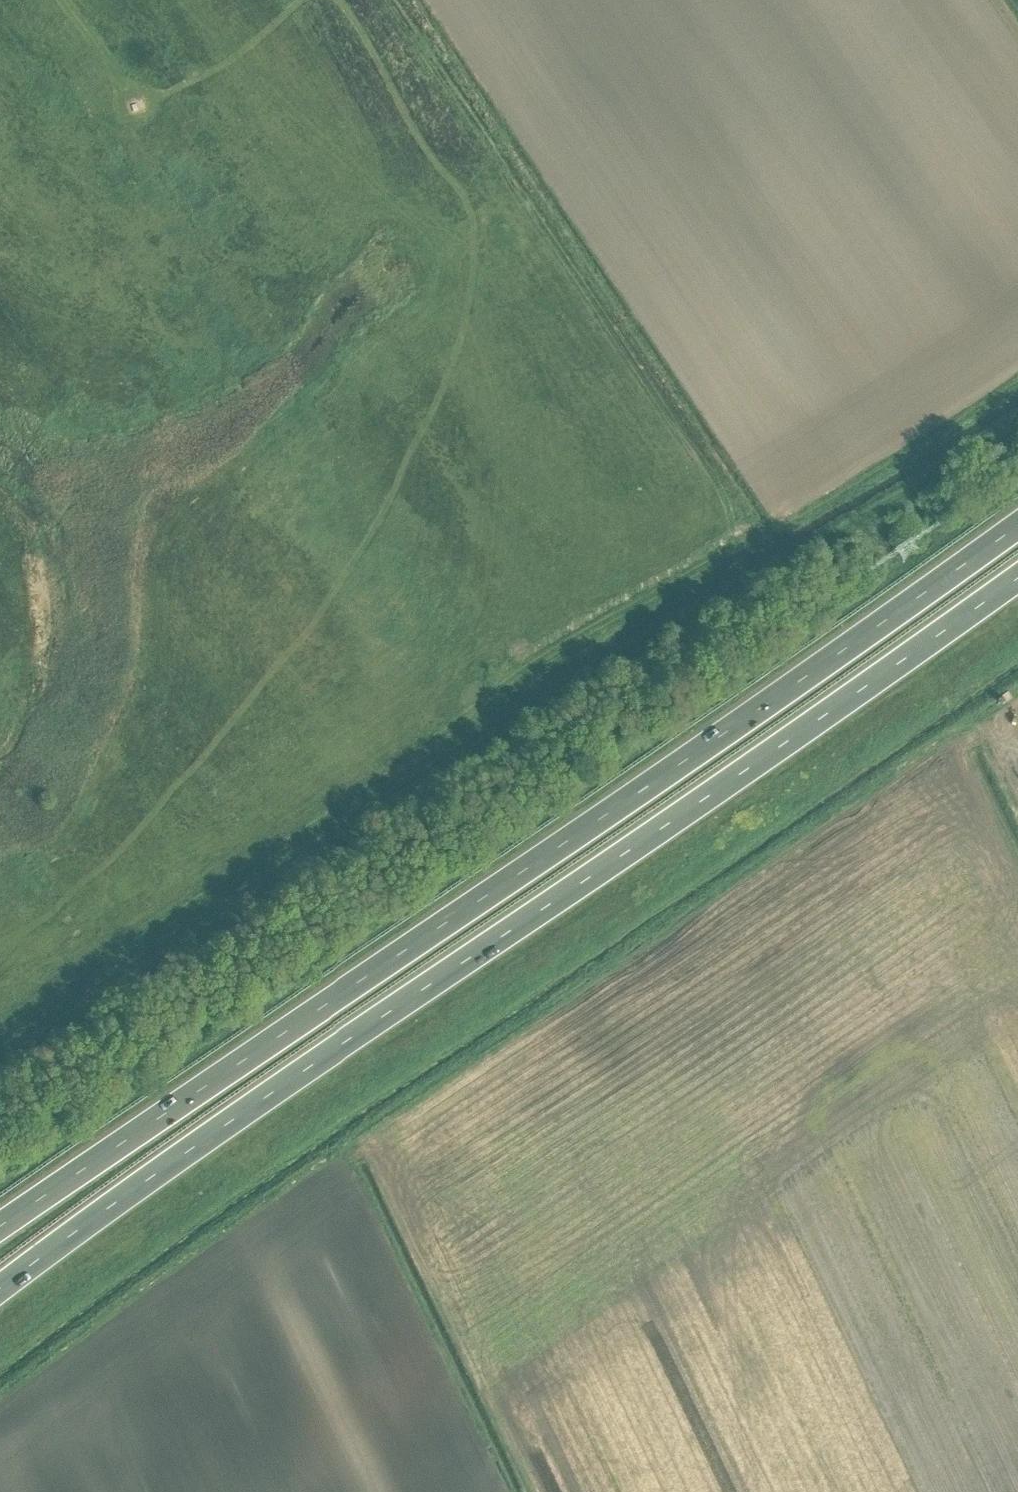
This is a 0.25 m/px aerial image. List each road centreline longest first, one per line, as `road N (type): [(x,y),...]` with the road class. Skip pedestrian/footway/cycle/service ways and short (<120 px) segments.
road 1 (trunk): [(0,1287),(1017,578)]
road 2 (trunk): [(1017,526),(0,1226)]

